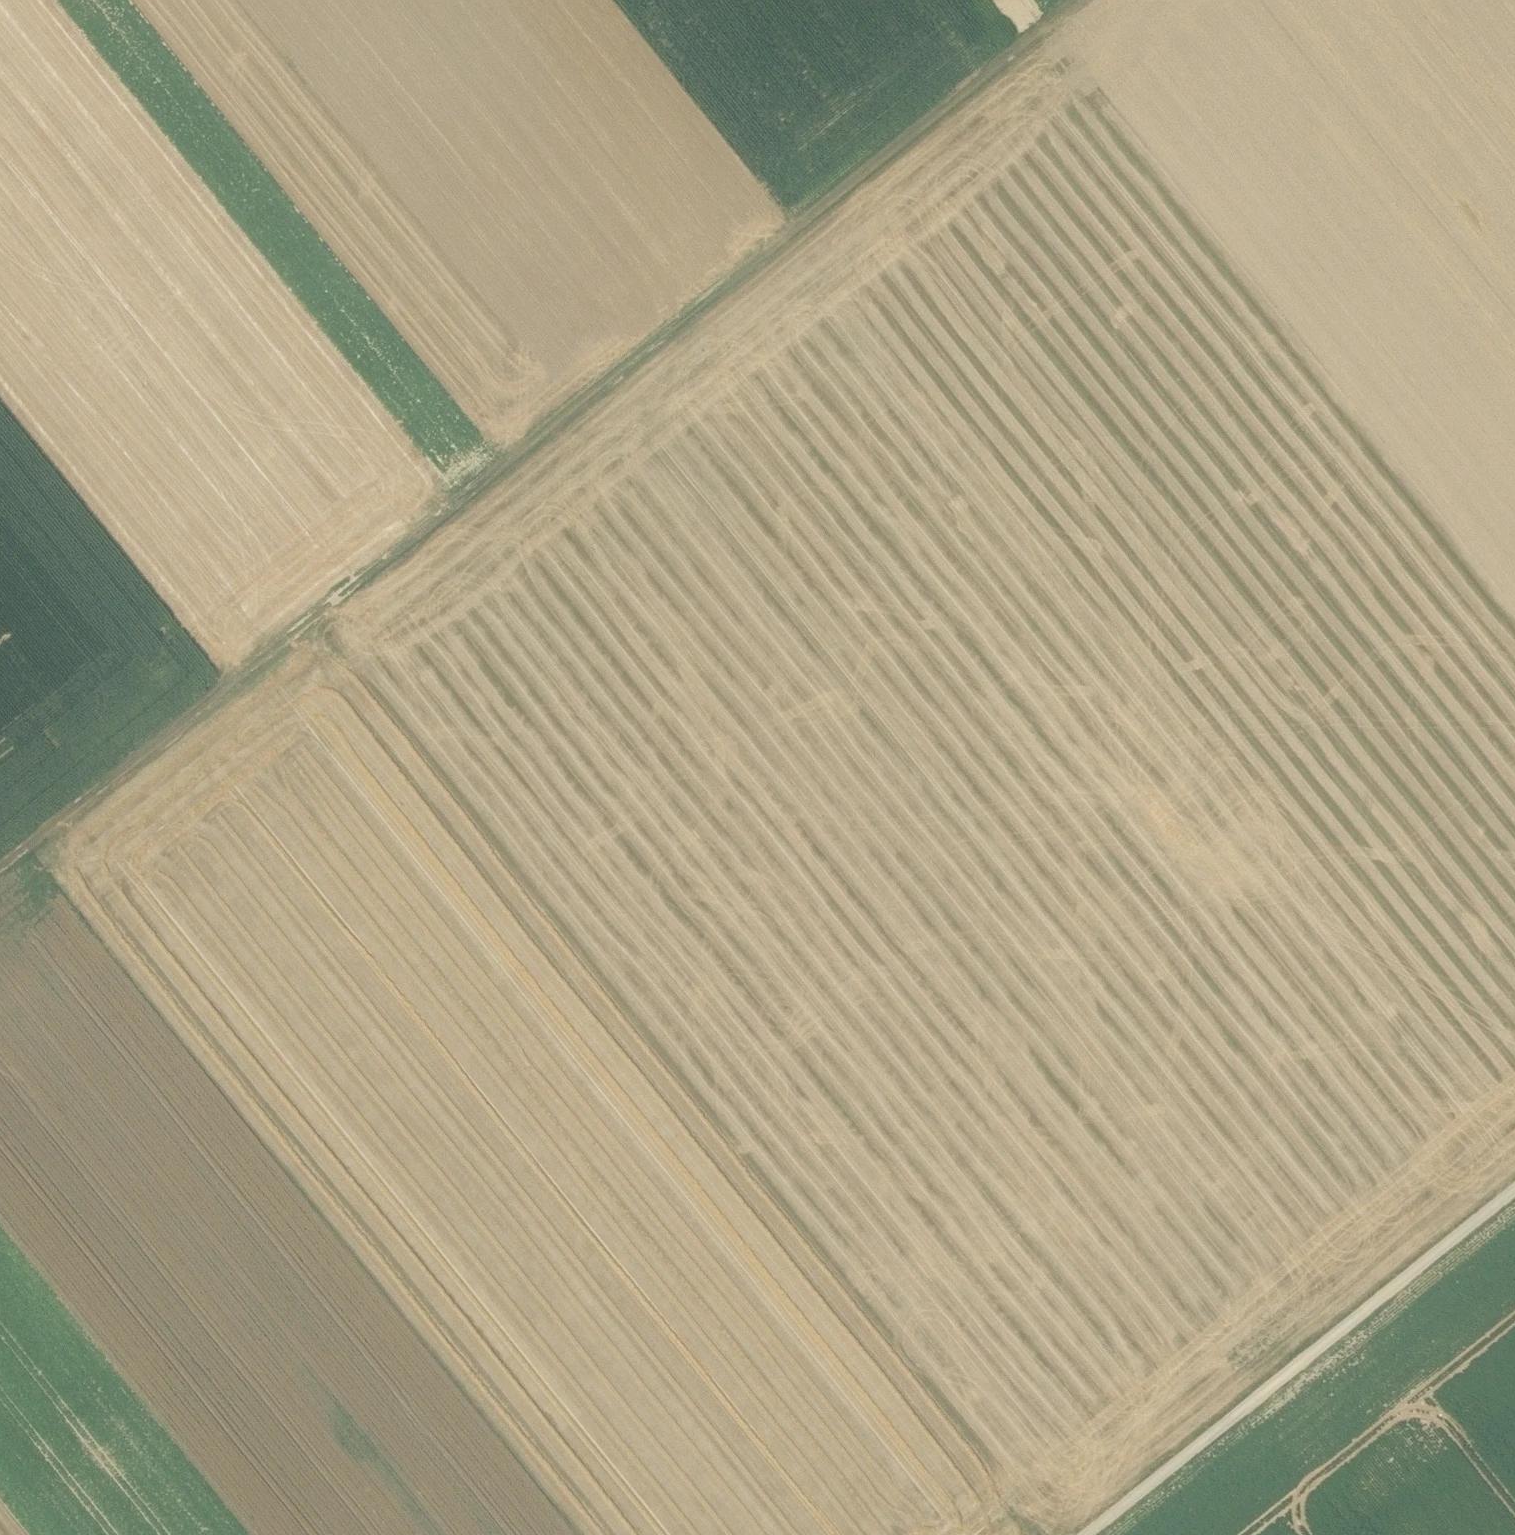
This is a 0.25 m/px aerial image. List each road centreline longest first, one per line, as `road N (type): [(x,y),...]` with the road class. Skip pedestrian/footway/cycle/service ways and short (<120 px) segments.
road 1 (track): [(1083,0),(0,870)]
road 2 (track): [(1514,1192),(1088,1534)]

